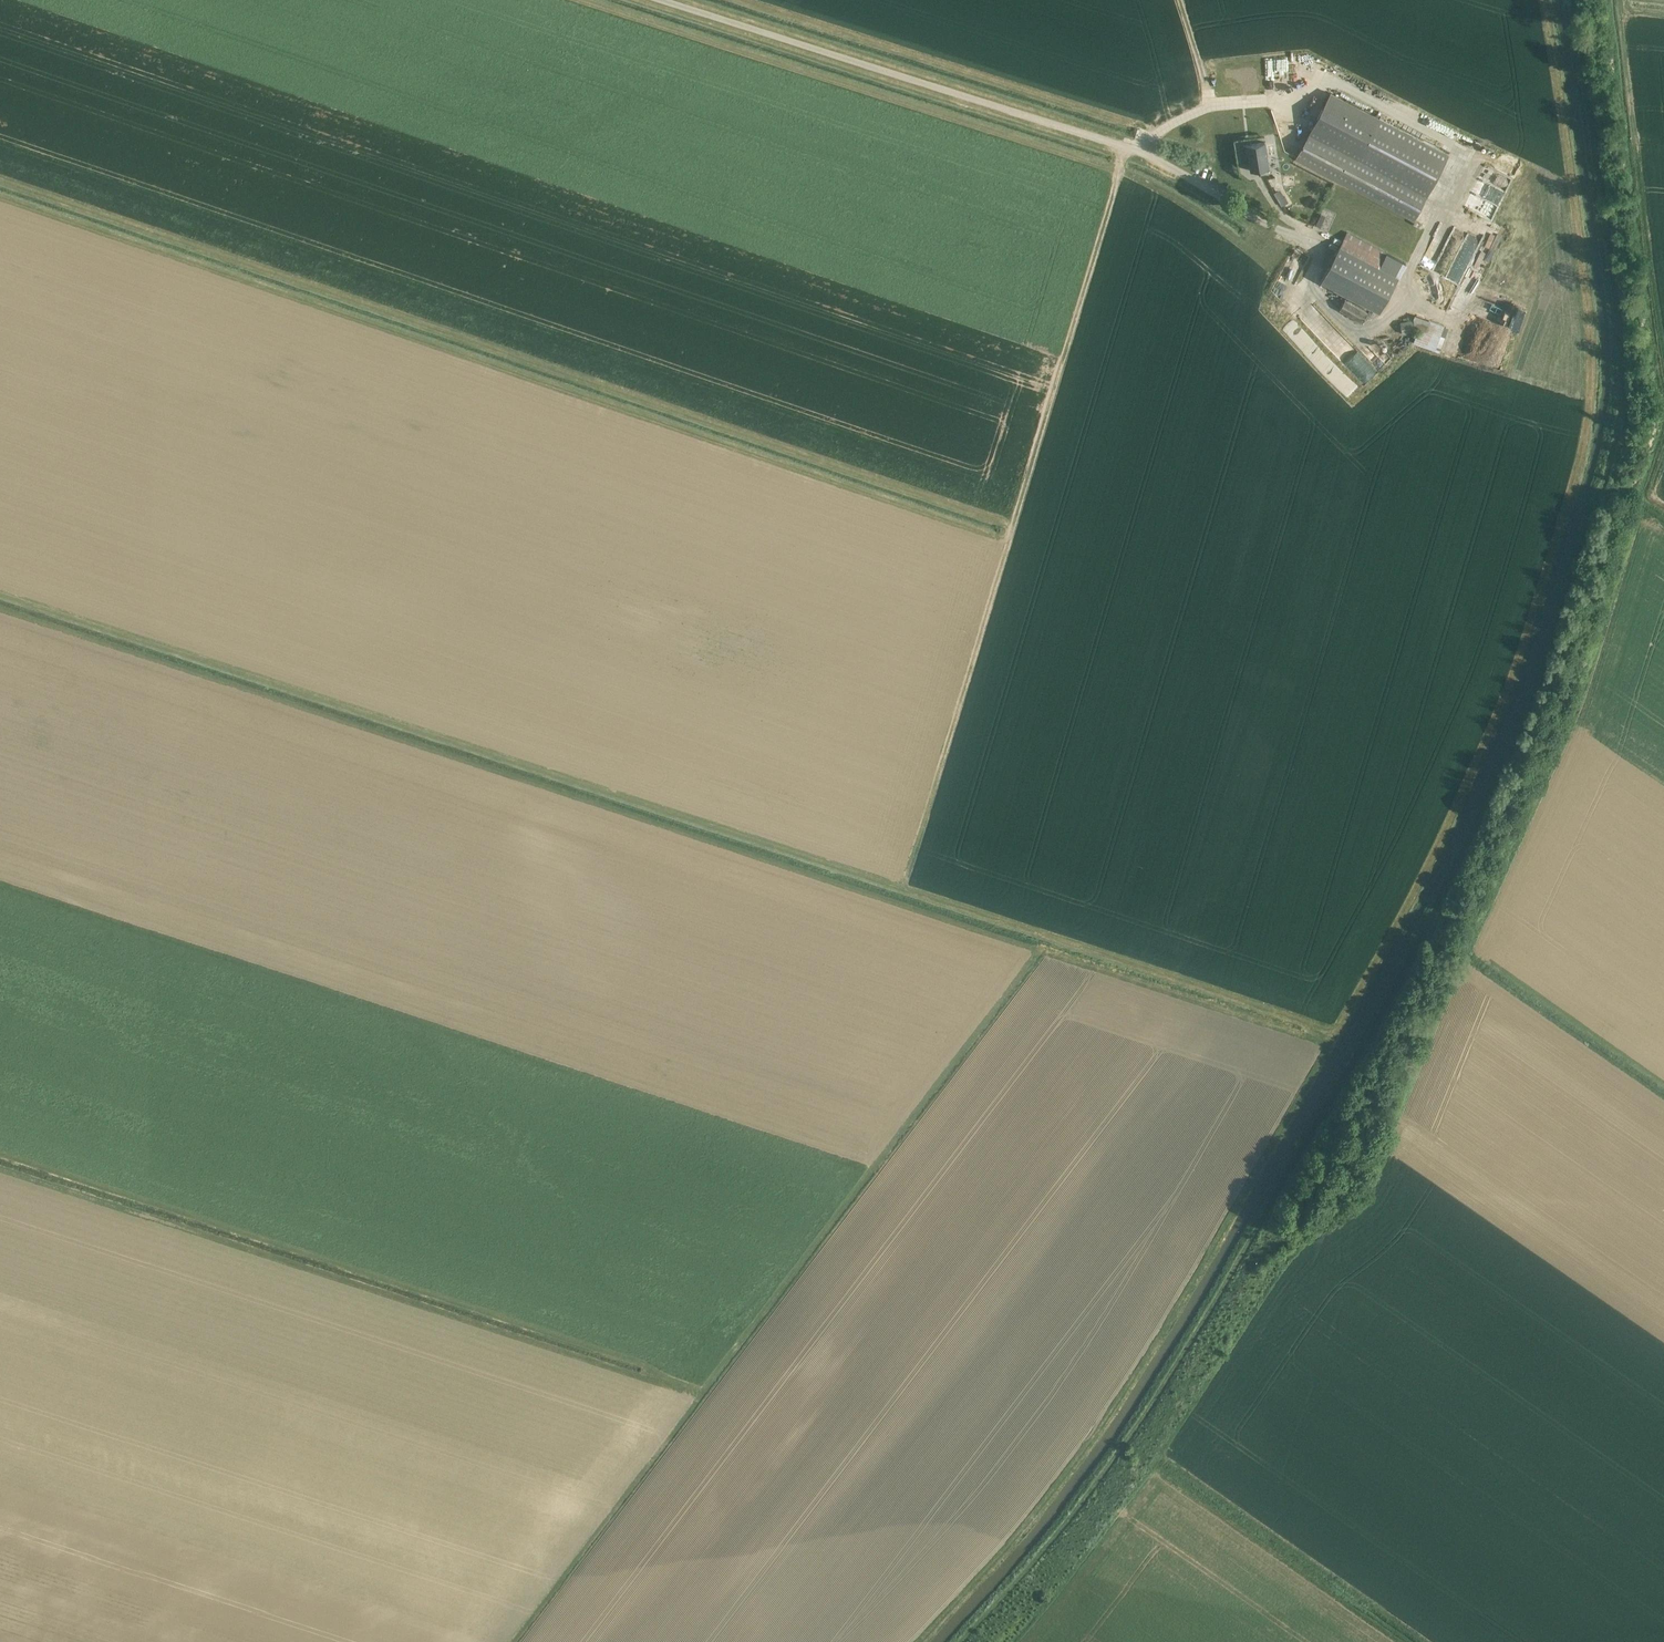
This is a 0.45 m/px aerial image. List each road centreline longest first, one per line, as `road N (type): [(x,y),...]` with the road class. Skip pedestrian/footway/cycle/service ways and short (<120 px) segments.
road 1 (track): [(1566,0),(1614,371),(1582,542),(1525,720),(1439,907),(1339,1089),(1145,1415),(1050,1542),(960,1641)]
road 2 (unclassified): [(1303,244),(1143,155),(657,0)]

